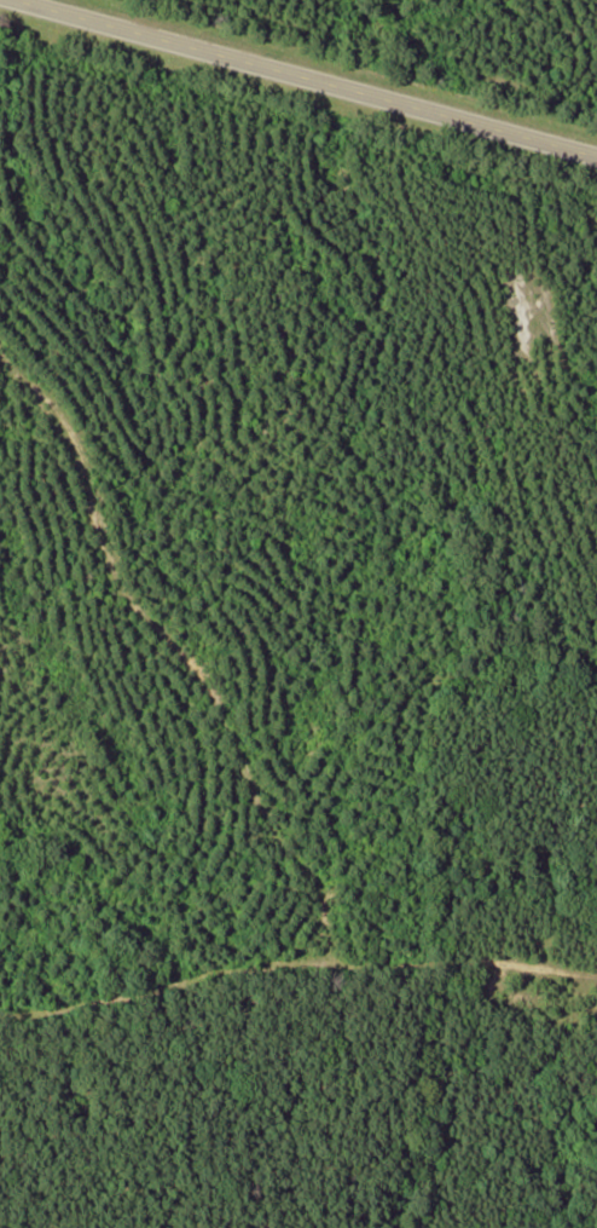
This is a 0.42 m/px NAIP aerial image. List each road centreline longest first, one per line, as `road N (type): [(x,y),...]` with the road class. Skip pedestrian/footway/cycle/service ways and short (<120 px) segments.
road 1 (tertiary): [(28,0),(596,153)]

